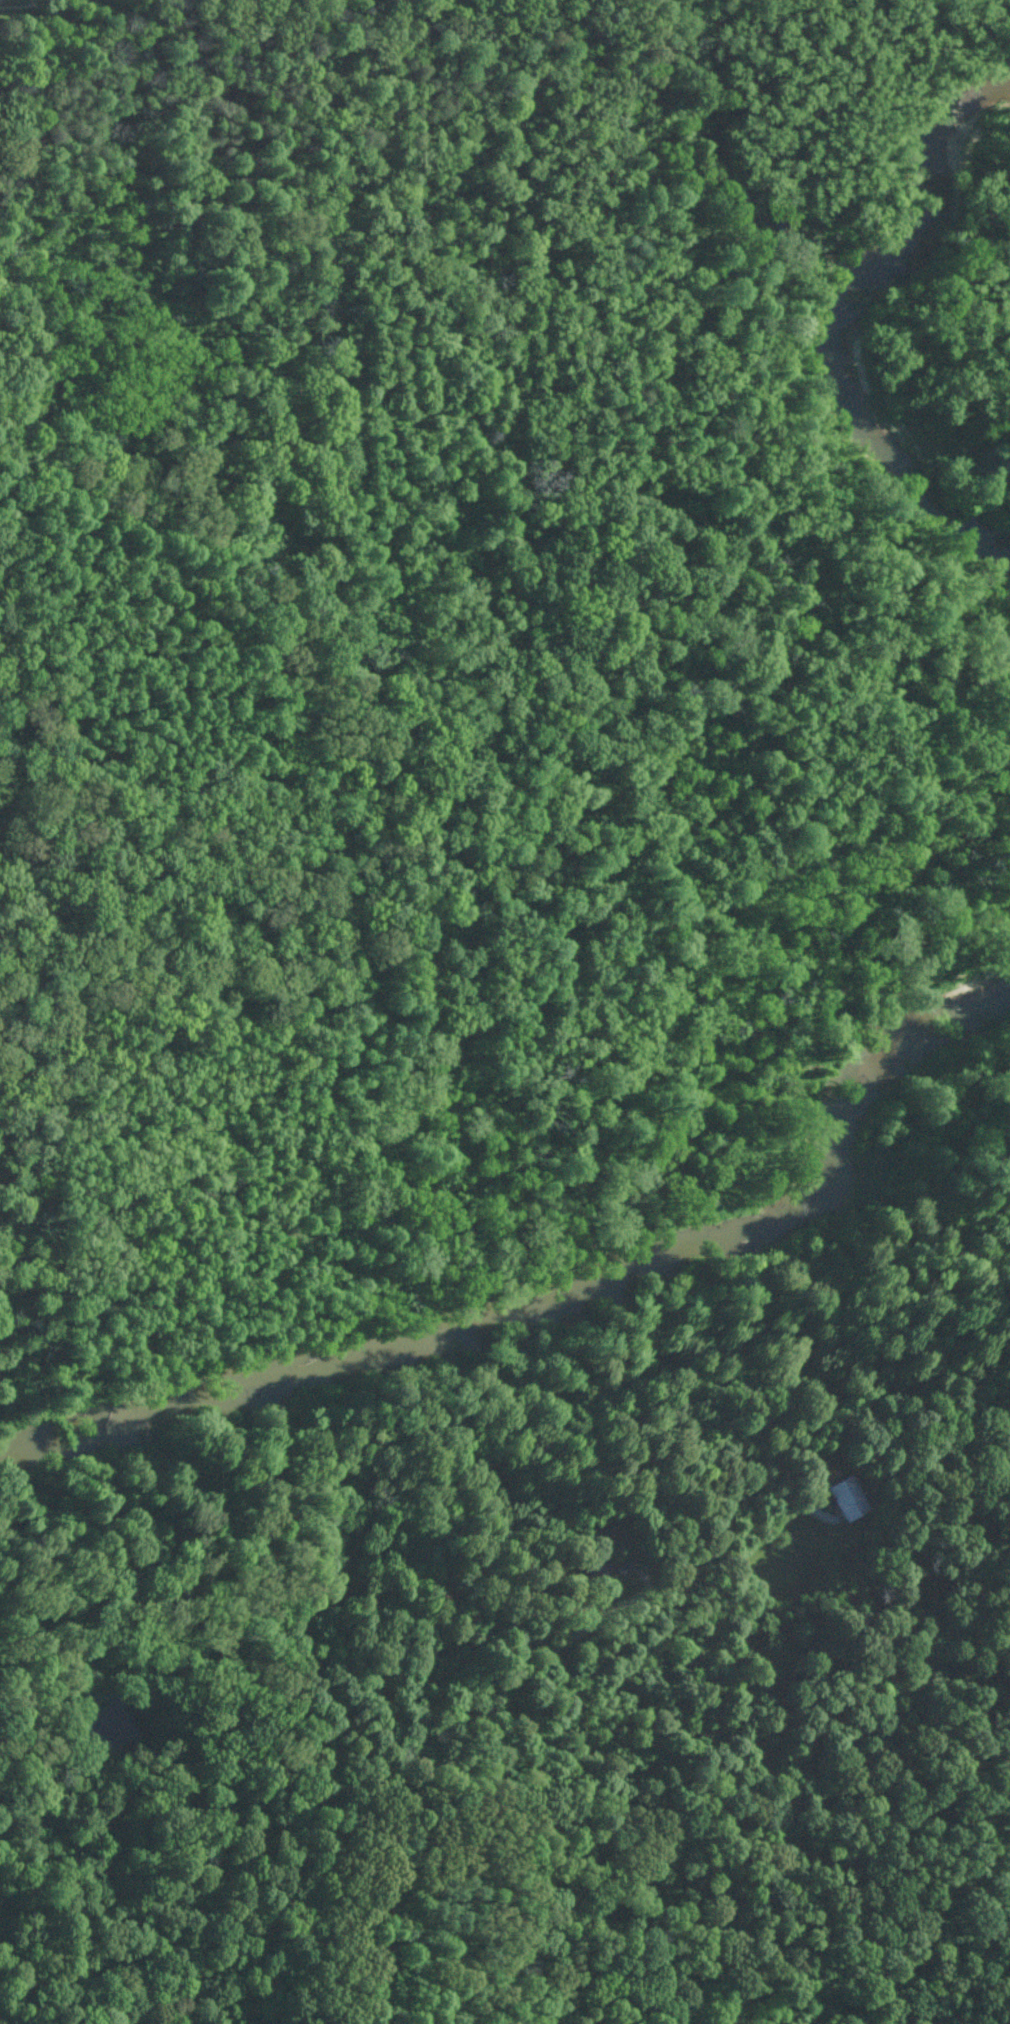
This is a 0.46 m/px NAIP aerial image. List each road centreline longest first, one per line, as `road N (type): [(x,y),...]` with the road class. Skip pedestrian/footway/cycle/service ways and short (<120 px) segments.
road 1 (residential): [(364,2023),(405,1859),(522,1665),(738,1552),(800,1505)]

